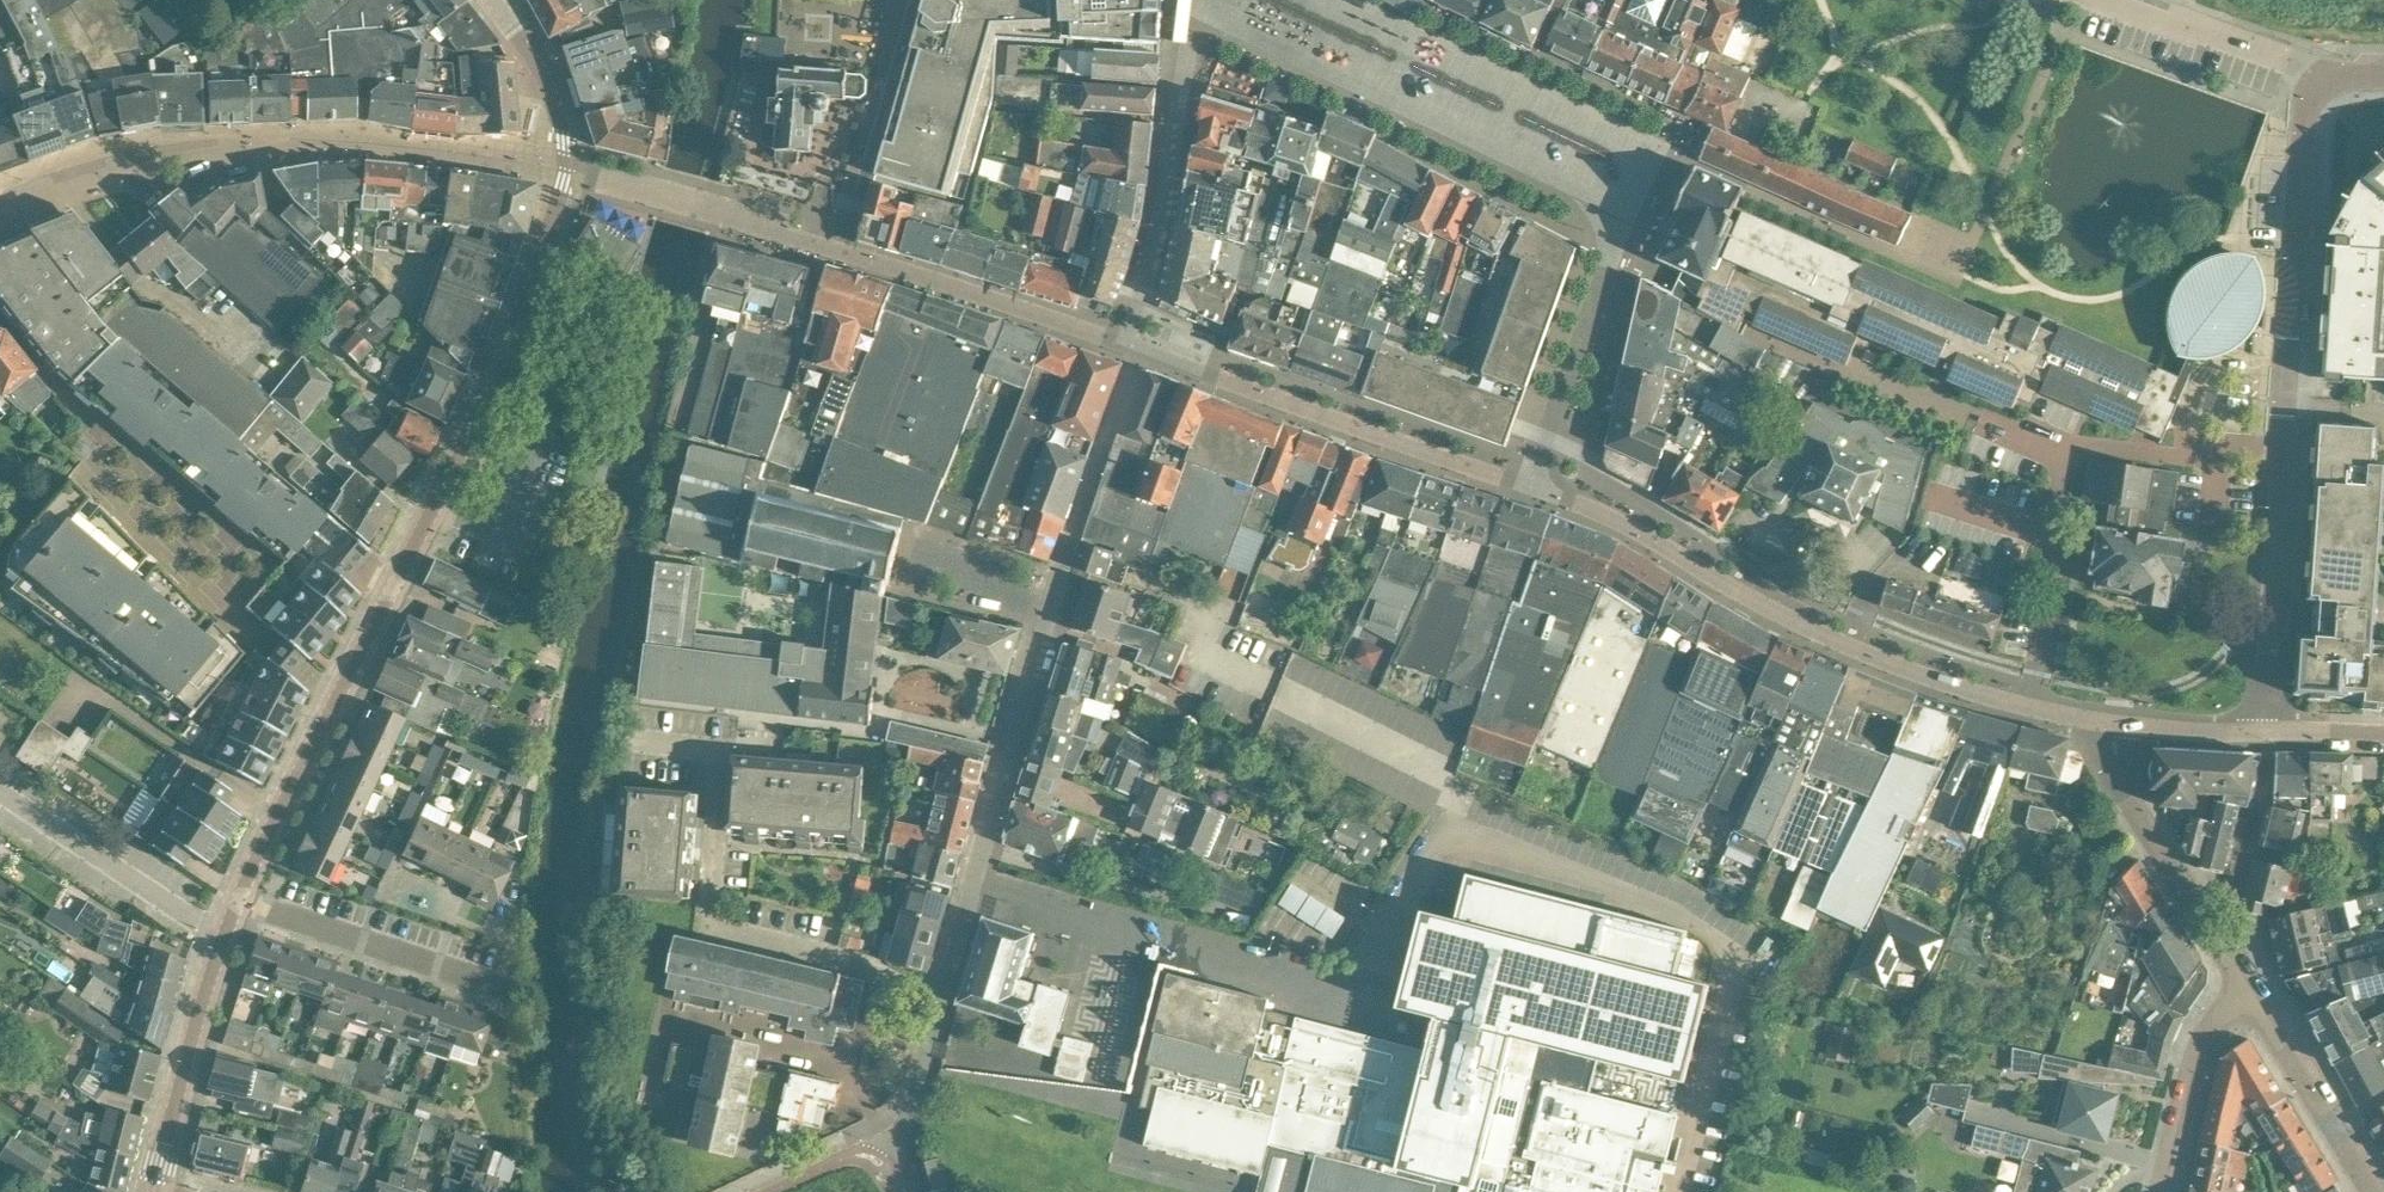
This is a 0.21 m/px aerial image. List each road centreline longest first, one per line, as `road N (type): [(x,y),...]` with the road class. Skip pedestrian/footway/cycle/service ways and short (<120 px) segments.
road 1 (residential): [(2116,723),(1964,691),(1878,658),(1723,583),(1646,534),(1530,483),(1623,213),(1197,14),(1197,0)]
road 2 (residential): [(567,162),(523,326),(238,899)]
road 3 (residential): [(940,1003),(1061,566),(1122,393)]
road 4 (residential): [(639,743),(722,752),(709,908),(717,927),(850,960),(940,1003)]
road 5 (residential): [(2297,242),(2263,731)]
road 6 (residential): [(2247,994),(2125,794),(2116,723)]
road 7 (residential): [(238,899),(153,1187)]
road 8 (residential): [(511,991),(238,899)]
road 9 (residential): [(2371,1191),(2247,994)]
road 10 (residential): [(2163,1191),(2211,1028),(2247,994)]
road 11 (residential): [(899,1191),(873,1157),(906,1124),(940,1003)]
road 12 (residential): [(567,162),(541,71),(496,0)]
road 13 (residential): [(2297,242),(2316,87)]
road 14 (residential): [(2316,87),(2288,61),(2177,25)]
road 15 (residential): [(2116,723),(2263,731)]
road 16 (residential): [(2263,731),(2383,733)]

